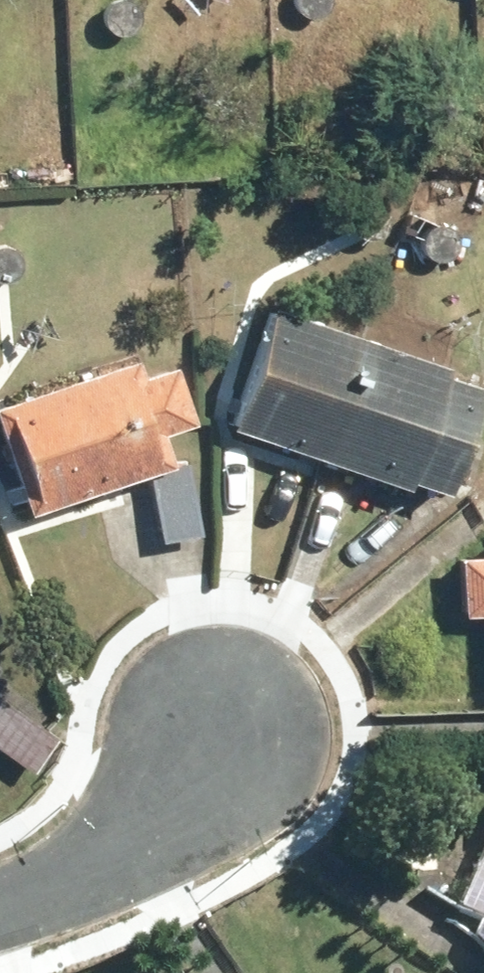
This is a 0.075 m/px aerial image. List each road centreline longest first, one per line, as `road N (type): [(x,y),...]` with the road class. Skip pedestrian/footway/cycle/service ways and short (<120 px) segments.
road 1 (residential): [(0,910),(85,871),(144,825),(227,723)]

